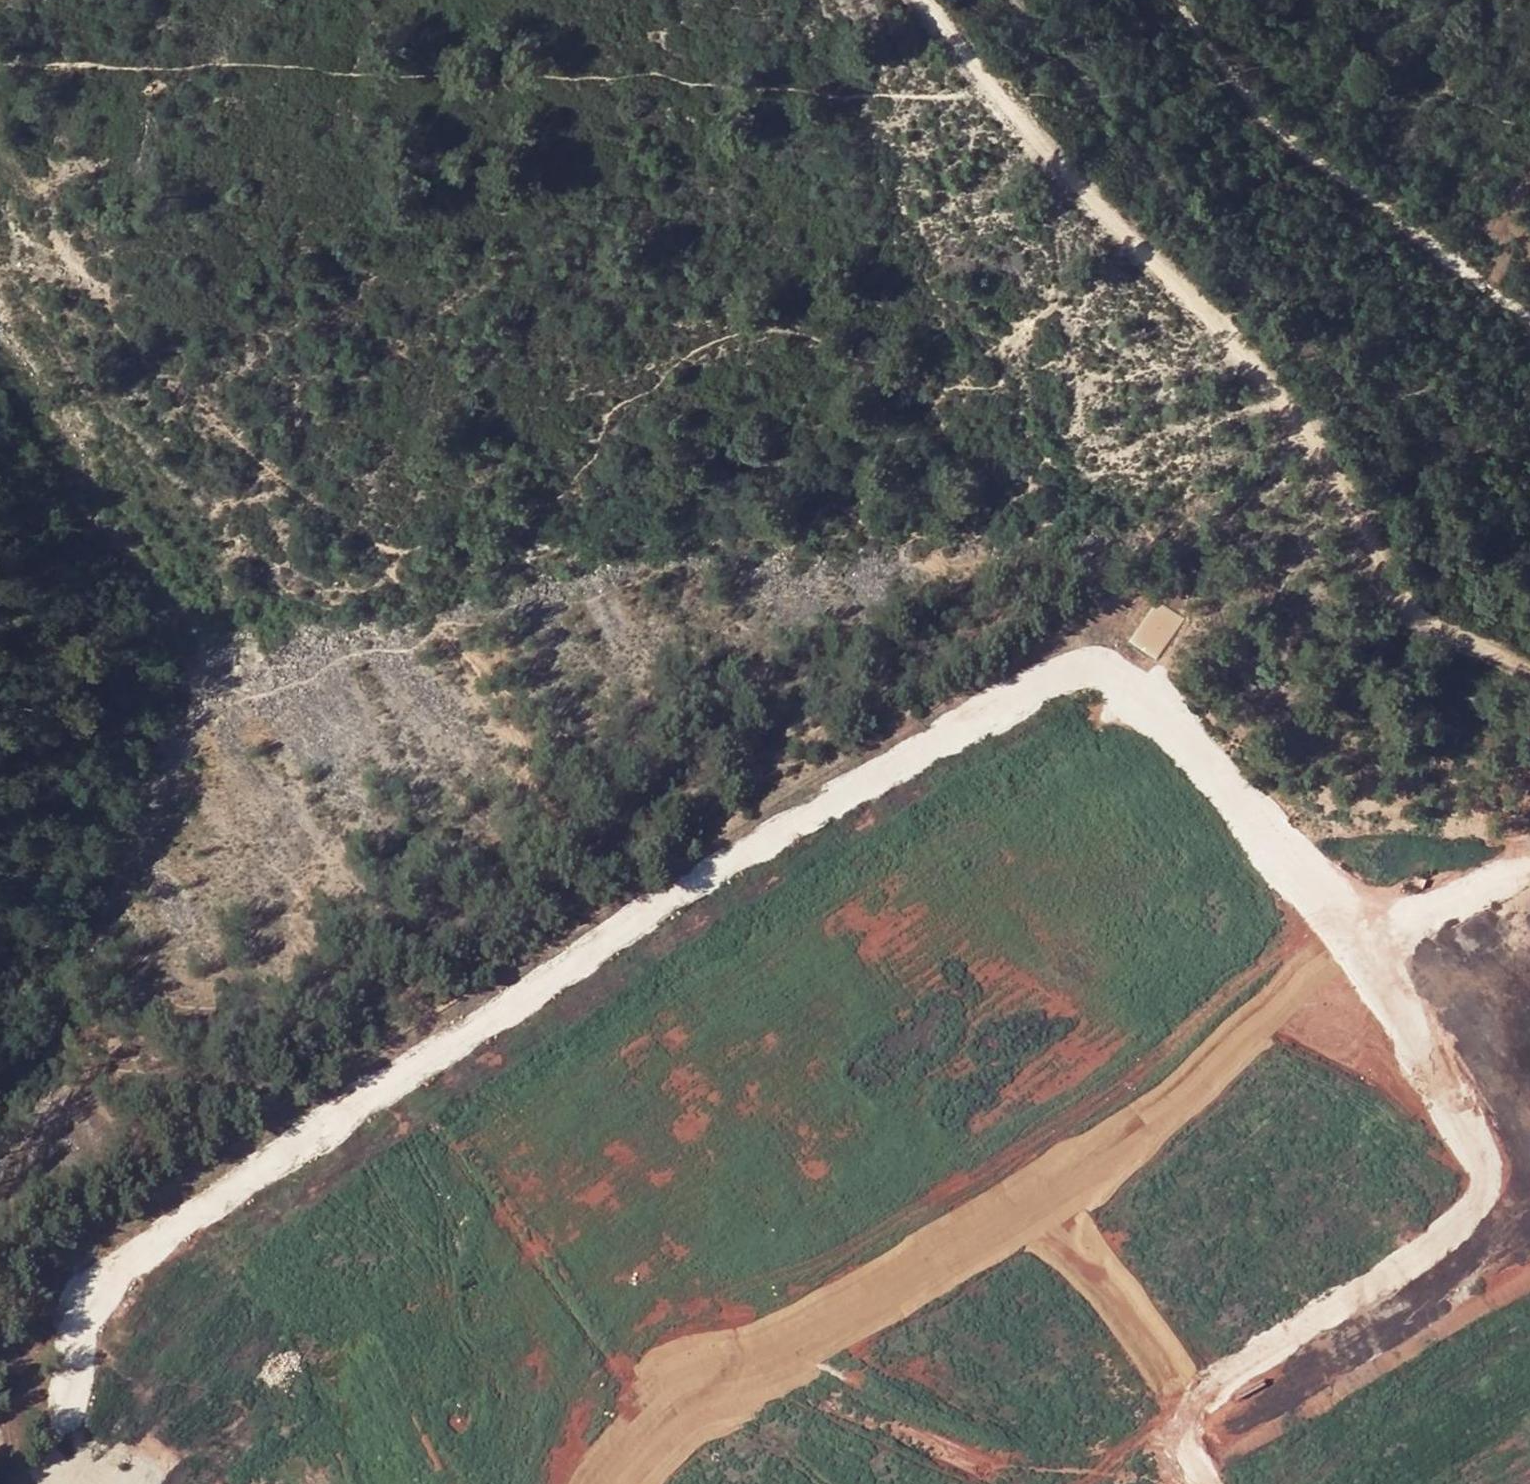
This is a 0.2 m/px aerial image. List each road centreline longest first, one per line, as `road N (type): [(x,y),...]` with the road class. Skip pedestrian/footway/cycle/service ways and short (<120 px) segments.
road 1 (track): [(1529,328),(1271,119),(1173,0)]
road 2 (track): [(1529,836),(1451,869),(1424,928),(1428,1001),(1457,1080),(1529,1194)]

